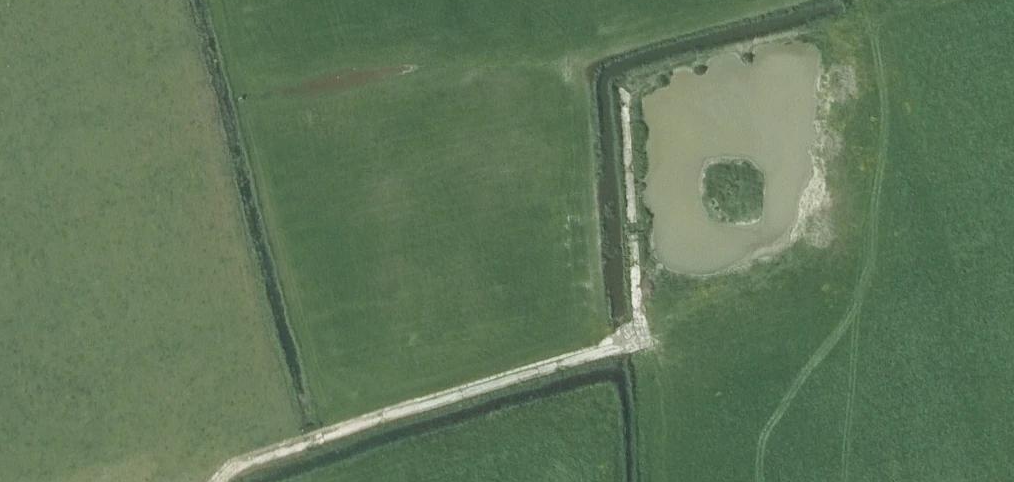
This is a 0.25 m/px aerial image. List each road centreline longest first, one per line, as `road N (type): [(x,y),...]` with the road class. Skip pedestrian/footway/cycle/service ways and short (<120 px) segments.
road 1 (track): [(218,481),(240,464),(636,338)]

